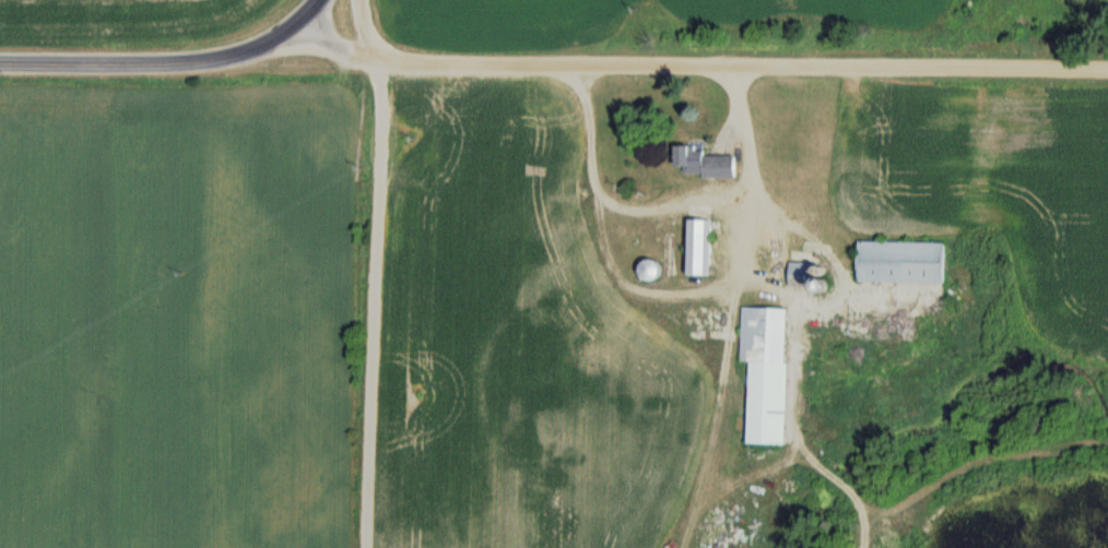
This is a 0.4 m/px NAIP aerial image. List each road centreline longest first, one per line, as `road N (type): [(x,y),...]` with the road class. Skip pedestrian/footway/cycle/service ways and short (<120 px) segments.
road 1 (residential): [(1107,63),(380,58),(333,43),(306,22)]
road 2 (residential): [(0,62),(212,64),(263,51),(306,22)]

